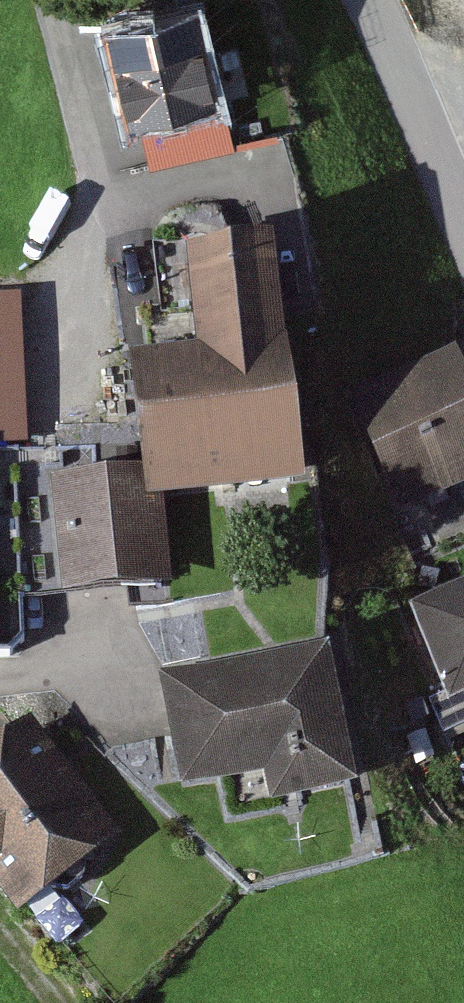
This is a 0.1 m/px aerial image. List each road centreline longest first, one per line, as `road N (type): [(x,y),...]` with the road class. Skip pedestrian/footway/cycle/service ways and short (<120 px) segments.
road 1 (tertiary): [(376,0),(463,212)]

